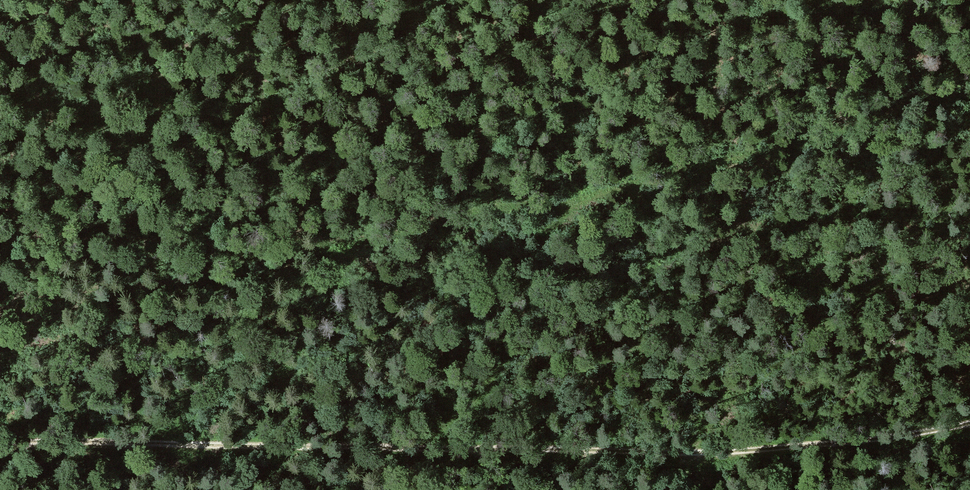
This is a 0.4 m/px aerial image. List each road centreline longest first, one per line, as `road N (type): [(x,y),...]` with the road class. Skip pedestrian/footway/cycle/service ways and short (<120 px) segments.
road 1 (track): [(0,310),(486,209),(565,202),(865,121),(914,97),(947,89),(969,94)]
road 2 (track): [(969,424),(679,453),(0,439)]
road 3 (track): [(679,453),(771,367),(862,298),(969,188)]

